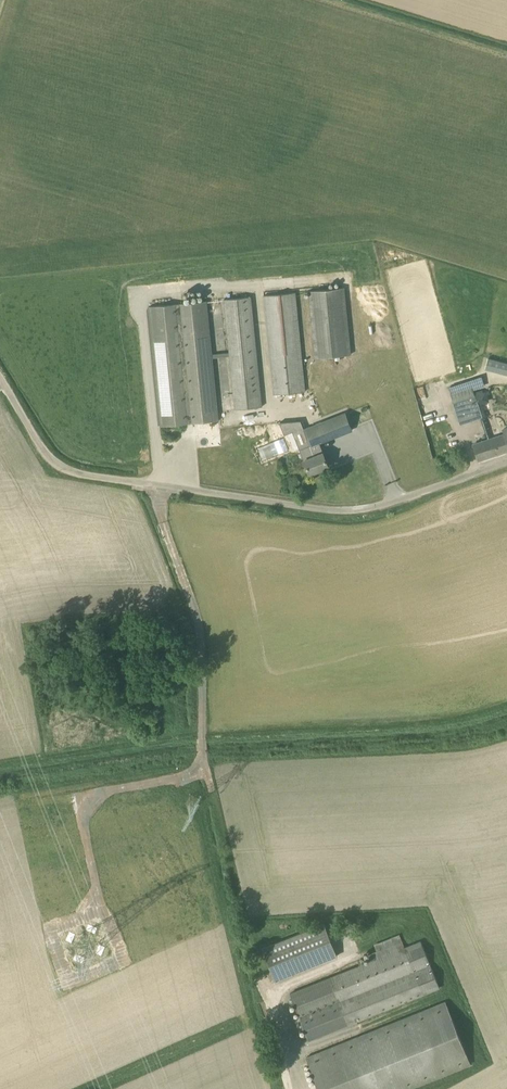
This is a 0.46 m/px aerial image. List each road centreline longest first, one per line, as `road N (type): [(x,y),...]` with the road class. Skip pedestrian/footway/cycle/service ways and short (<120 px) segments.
road 1 (unclassified): [(506,465),(365,511),(319,512),(75,473),(50,460),(0,379)]
road 2 (track): [(141,484),(190,619),(199,740)]
road 3 (track): [(199,740),(268,994)]

